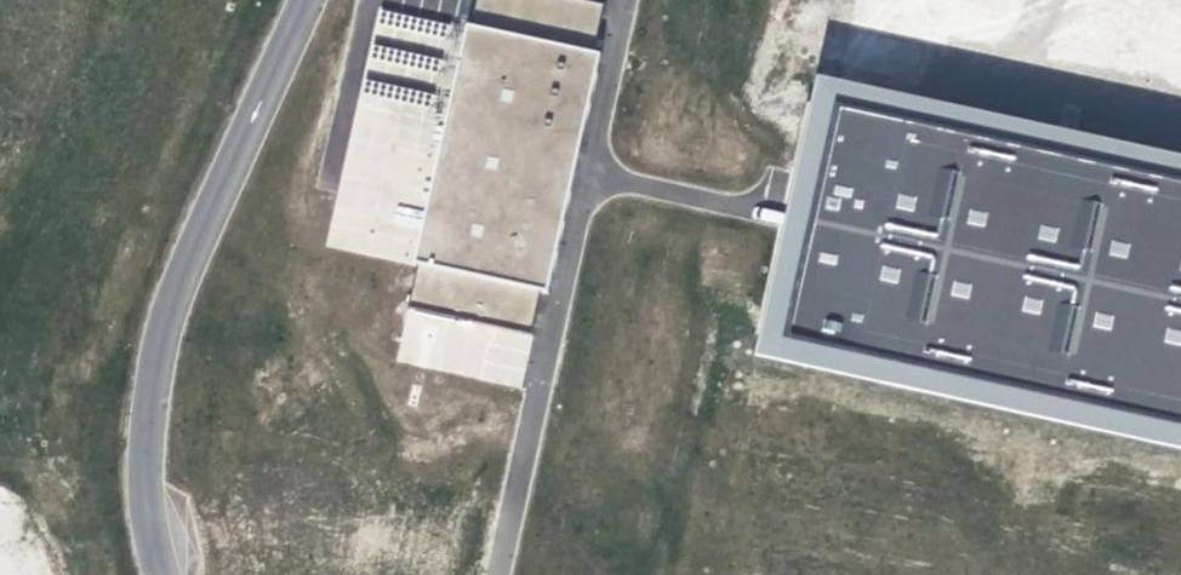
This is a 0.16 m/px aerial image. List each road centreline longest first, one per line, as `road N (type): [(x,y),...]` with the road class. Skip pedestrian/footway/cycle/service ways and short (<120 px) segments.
road 1 (unclassified): [(307,0),(194,243),(144,425),(163,574)]
road 2 (unclassified): [(585,177),(499,574)]
road 3 (unclassified): [(585,177),(770,214)]
road 4 (unclassified): [(623,0),(585,177)]

